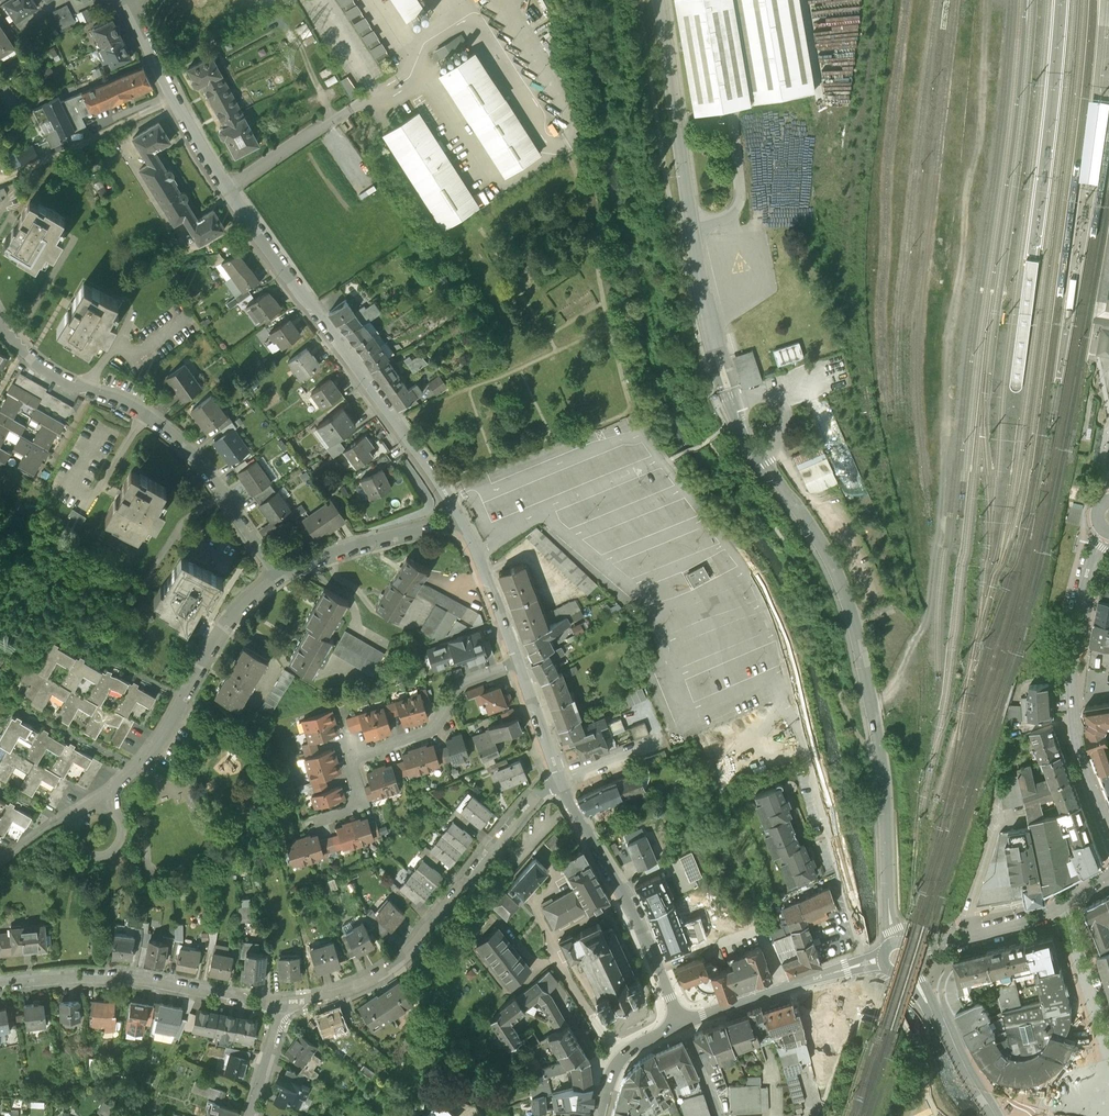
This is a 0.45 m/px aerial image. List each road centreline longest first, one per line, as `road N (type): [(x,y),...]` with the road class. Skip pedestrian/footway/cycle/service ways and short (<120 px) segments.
road 1 (residential): [(460,528),(232,198),(157,78),(121,0)]
road 2 (unclassified): [(900,962),(887,809),(860,644),(825,559),(761,463)]
road 3 (residential): [(281,590),(177,443),(145,418),(55,379),(0,324)]
road 4 (residential): [(286,1015),(341,1006),(398,975),(560,797)]
road 5 (unclassified): [(1108,862),(1079,781),(1068,710),(1076,632),(1106,539)]
road 6 (residential): [(0,990),(96,984),(286,1015)]
road 7 (residential): [(281,590),(236,628),(159,755),(103,809)]
road 8 (residential): [(684,1043),(634,930),(560,797)]
road 9 (tertiary): [(888,980),(684,1043)]
road 10 (unclassified): [(1108,898),(1034,941),(918,970)]
road 11 (residential): [(522,682),(461,706),(423,754),(359,775)]
road 12 (residential): [(460,528),(334,564),(281,590)]
road 13 (residential): [(522,682),(460,528)]
road 14 (tertiary): [(914,990),(979,1115)]
road 15 (residential): [(67,827),(87,864),(111,863),(120,834),(103,809)]
road 16 (residential): [(560,797),(522,682)]

